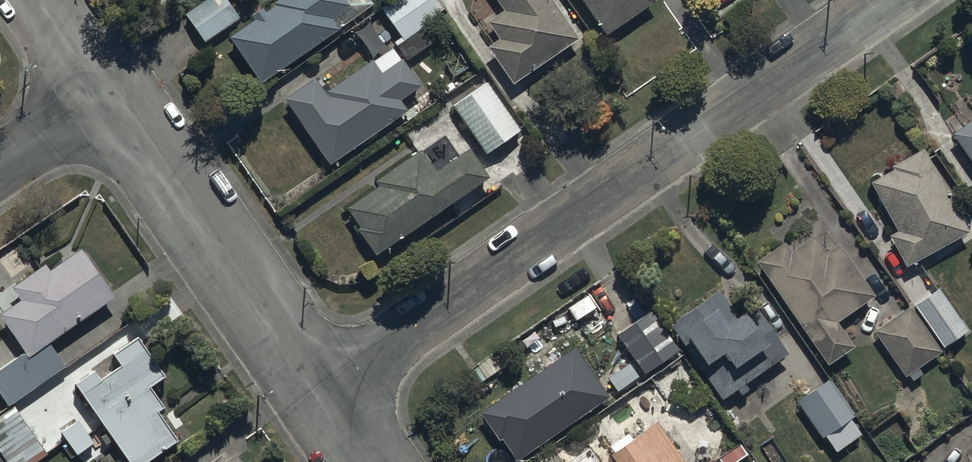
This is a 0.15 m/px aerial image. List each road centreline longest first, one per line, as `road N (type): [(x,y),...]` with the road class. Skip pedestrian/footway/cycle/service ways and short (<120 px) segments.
road 1 (residential): [(328,398),(889,0)]
road 2 (residential): [(328,398),(116,89)]
road 3 (residential): [(116,89),(0,169)]

